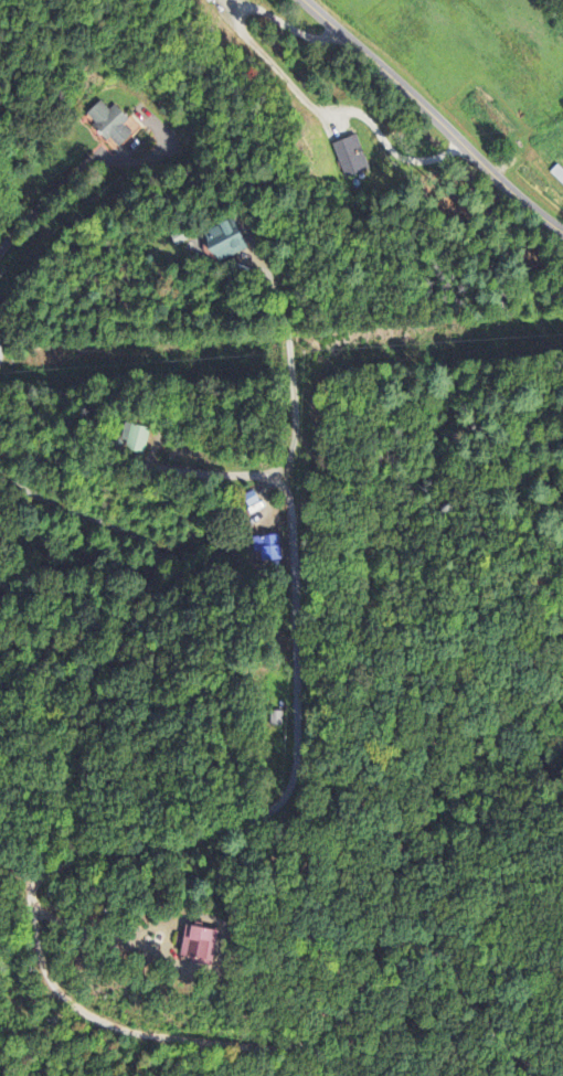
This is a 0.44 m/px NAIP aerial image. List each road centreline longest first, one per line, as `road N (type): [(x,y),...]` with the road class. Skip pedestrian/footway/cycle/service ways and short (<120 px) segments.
road 1 (residential): [(87,1013),(56,990),(39,950),(32,906),(40,878),(71,861),(208,838),(277,805),(290,787),(297,723),(290,503),(285,487),(265,477),(0,454)]
road 2 (residential): [(554,1075),(504,1045),(450,965),(414,944),(383,958),(350,1009),(311,1043),(161,1037),(87,1013)]
road 3 (residential): [(0,645),(65,660),(114,651),(157,561),(137,535),(0,479)]
road 4 (residential): [(303,0),(562,232)]

